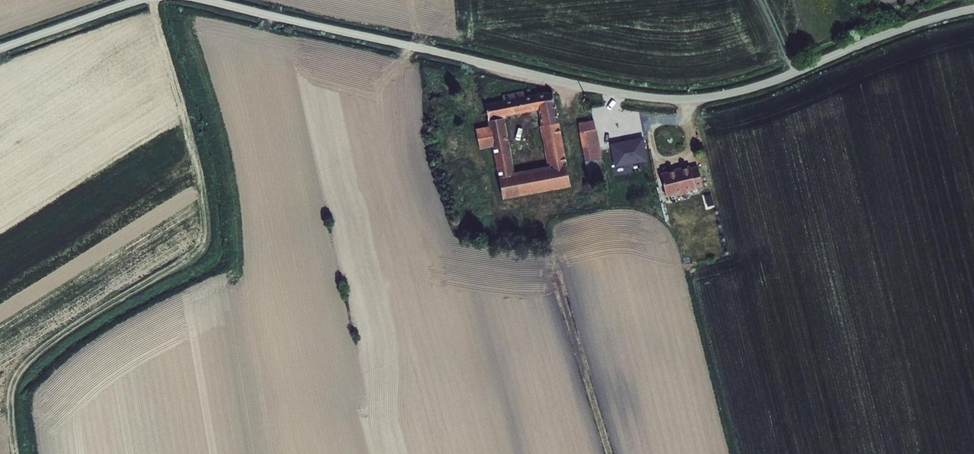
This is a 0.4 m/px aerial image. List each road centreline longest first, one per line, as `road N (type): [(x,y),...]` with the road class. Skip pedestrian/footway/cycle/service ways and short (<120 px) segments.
road 1 (residential): [(200,0),(597,89),(689,99),(753,88),(973,9)]
road 2 (unclassified): [(139,0),(0,48)]

